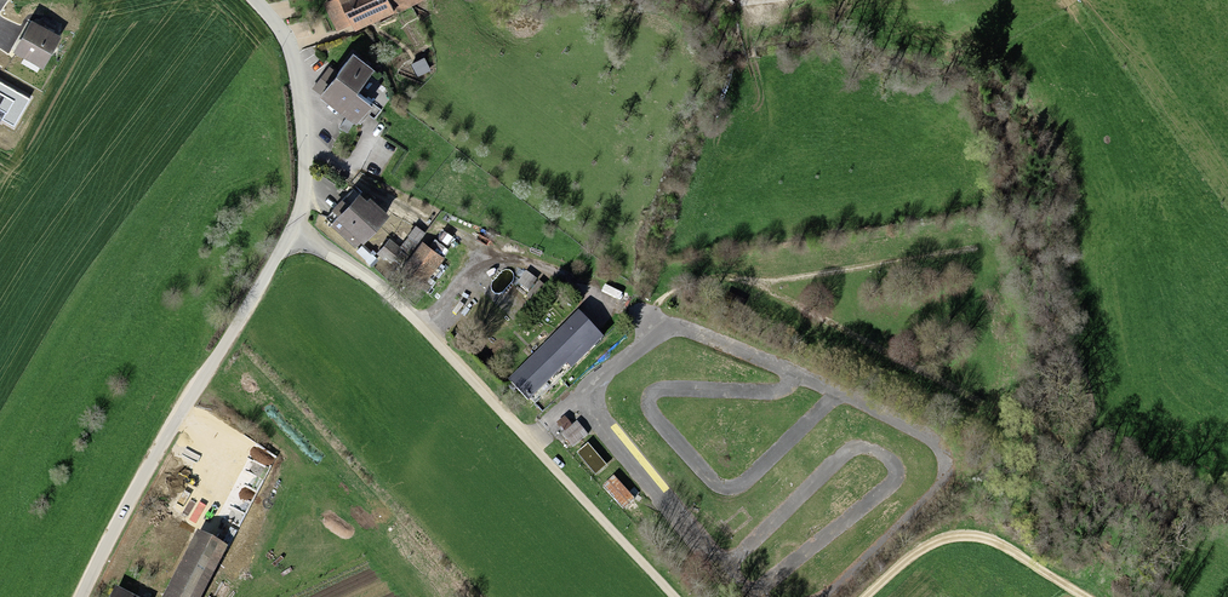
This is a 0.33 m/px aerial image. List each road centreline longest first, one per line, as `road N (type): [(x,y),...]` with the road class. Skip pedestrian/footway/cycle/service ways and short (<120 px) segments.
road 1 (track): [(302,146),(432,225),(824,388),(931,442),(943,460),(940,485),(828,596)]
road 2 (unclassified): [(81,596),(146,471),(290,235),(303,197),(293,60),(254,0)]
road 3 (track): [(673,596),(389,297),(290,235)]
road 4 (track): [(836,393),(744,483),(728,489),(715,485),(646,406),(658,393),(770,395),(793,375)]
road 5 (track): [(722,568),(841,457),(858,450),(883,455),(893,469),(889,487),(753,596)]
road 6 (track): [(648,316),(697,284),(743,281),(979,404)]
road 7 (track): [(747,596),(593,417),(599,380)]
road 8 (track): [(1083,596),(1017,548),(969,532),(930,542),(866,596)]
road 9 (track): [(758,286),(972,249)]

